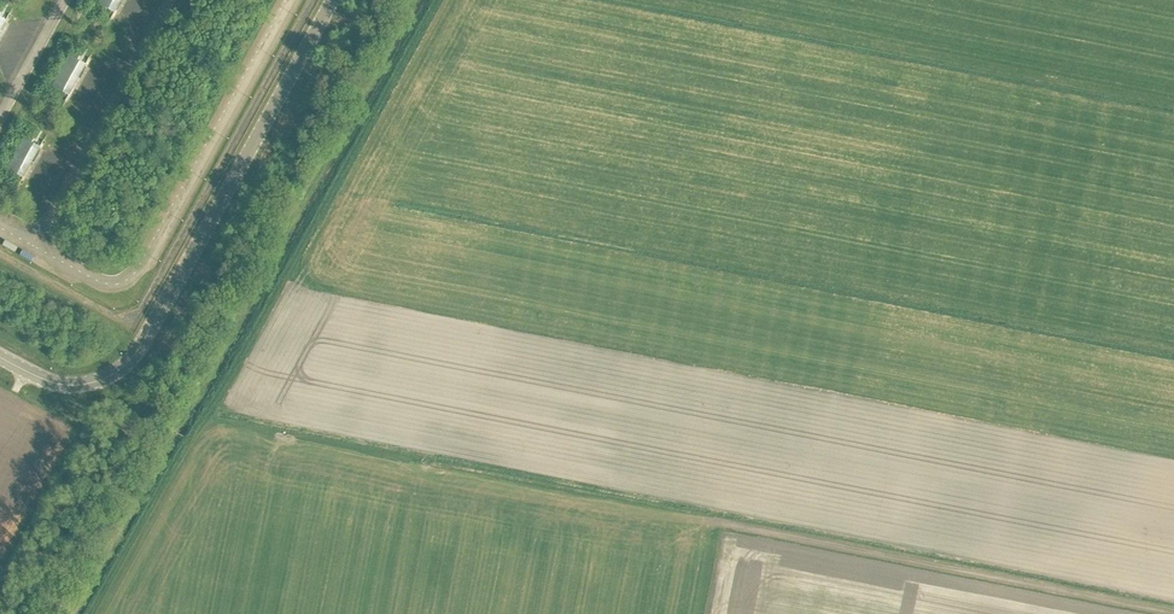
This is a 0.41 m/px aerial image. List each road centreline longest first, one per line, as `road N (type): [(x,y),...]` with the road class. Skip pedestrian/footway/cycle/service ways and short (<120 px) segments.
road 1 (unclassified): [(0,357),(64,385),(96,382),(124,366),(333,0)]

